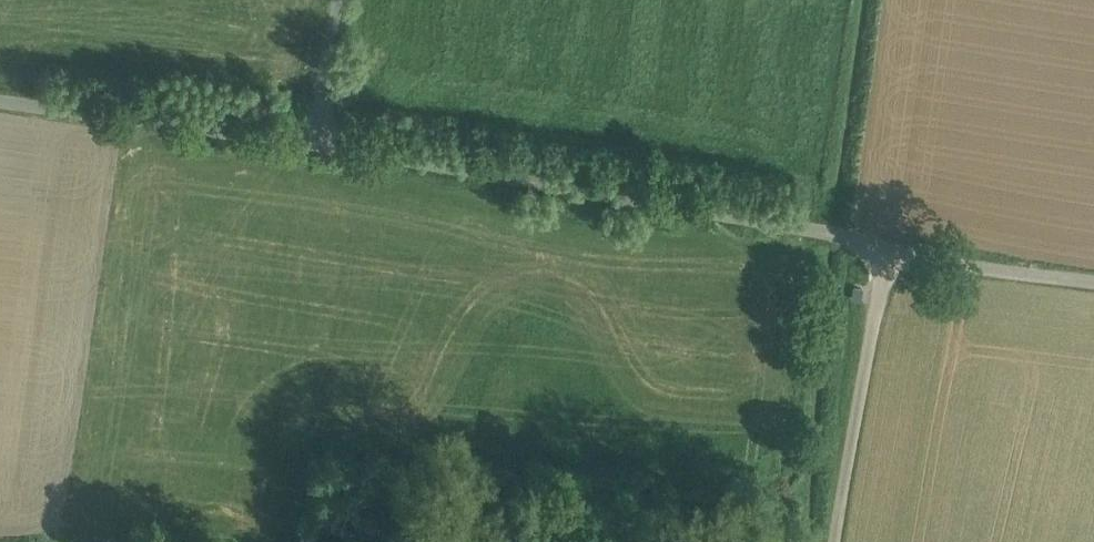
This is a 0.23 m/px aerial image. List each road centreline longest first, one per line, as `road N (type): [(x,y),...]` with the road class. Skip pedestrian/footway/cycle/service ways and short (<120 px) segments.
road 1 (unclassified): [(319,145),(887,249)]
road 2 (unclassified): [(0,102),(319,145)]
road 3 (unclassified): [(887,249),(835,541)]
road 4 (unclassified): [(887,249),(1093,280)]
road 5 (unclassified): [(319,145),(341,0)]

